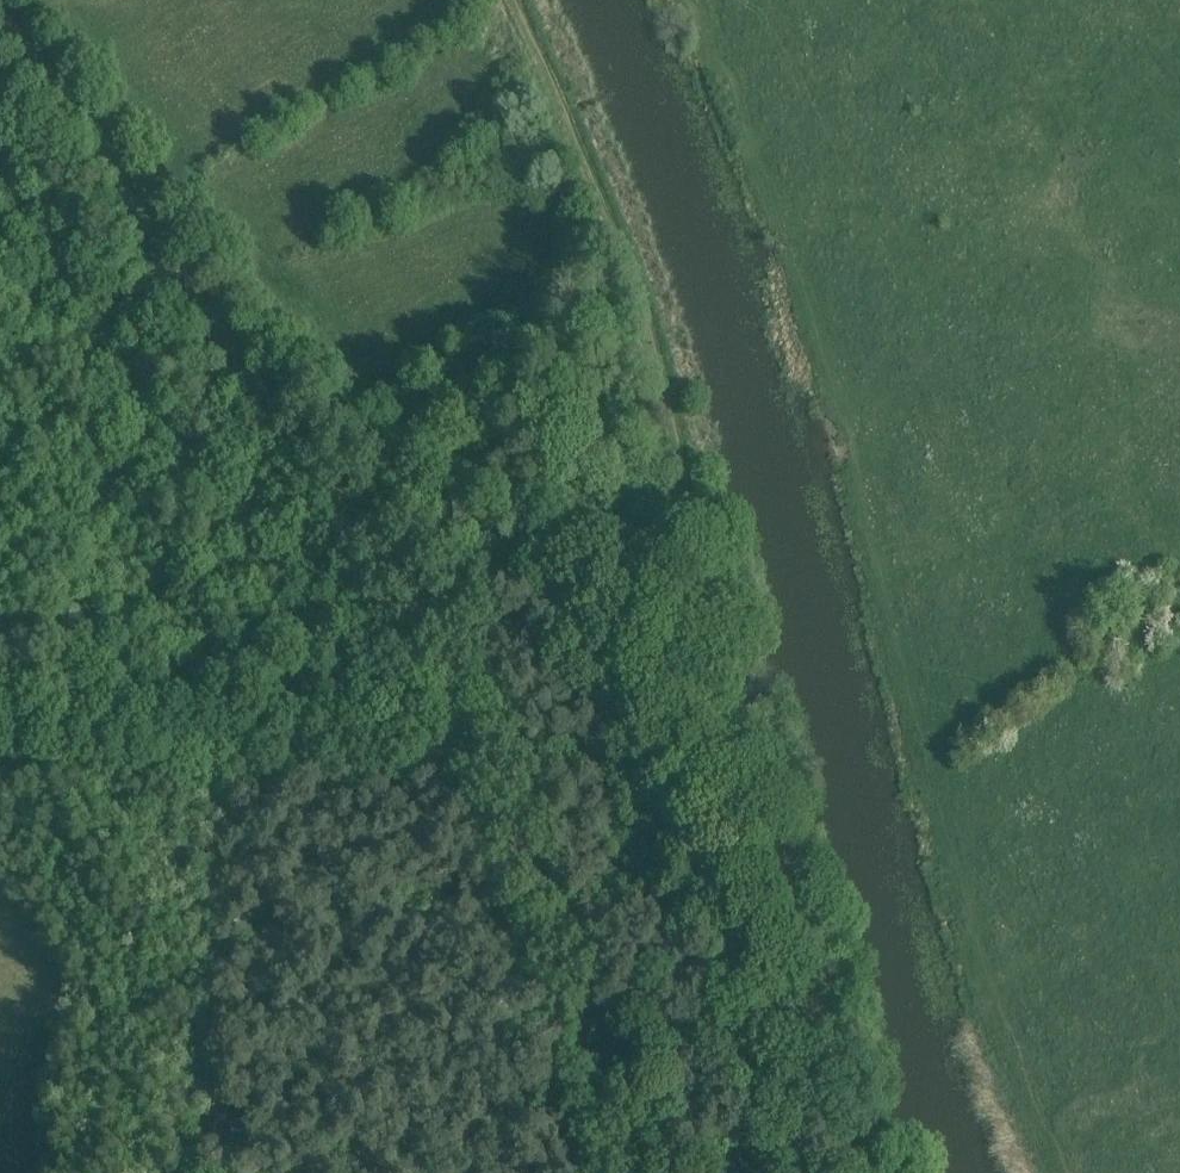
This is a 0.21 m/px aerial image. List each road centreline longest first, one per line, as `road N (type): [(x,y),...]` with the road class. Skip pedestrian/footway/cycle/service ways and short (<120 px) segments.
road 1 (track): [(422,659),(0,12)]
road 2 (track): [(619,1172),(485,754),(422,659)]
road 3 (track): [(0,725),(485,754)]

